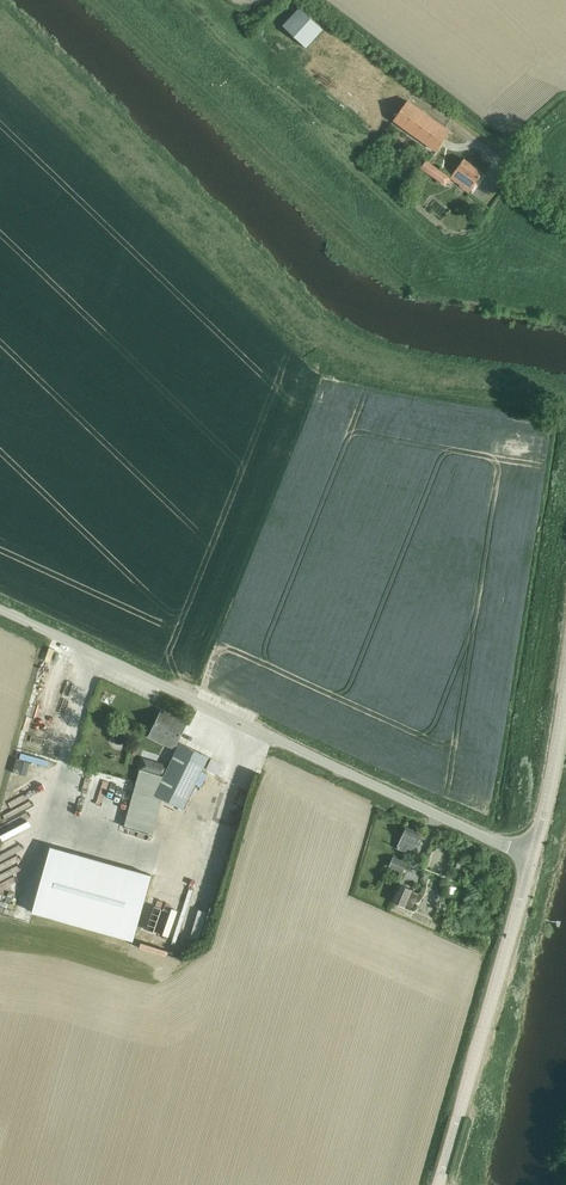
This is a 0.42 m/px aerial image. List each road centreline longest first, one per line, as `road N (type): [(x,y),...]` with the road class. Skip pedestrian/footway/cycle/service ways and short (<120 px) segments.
road 1 (unclassified): [(533,853),(0,609)]
road 2 (unclassified): [(438,1184),(533,853)]
road 3 (unclassified): [(533,853),(565,688)]

